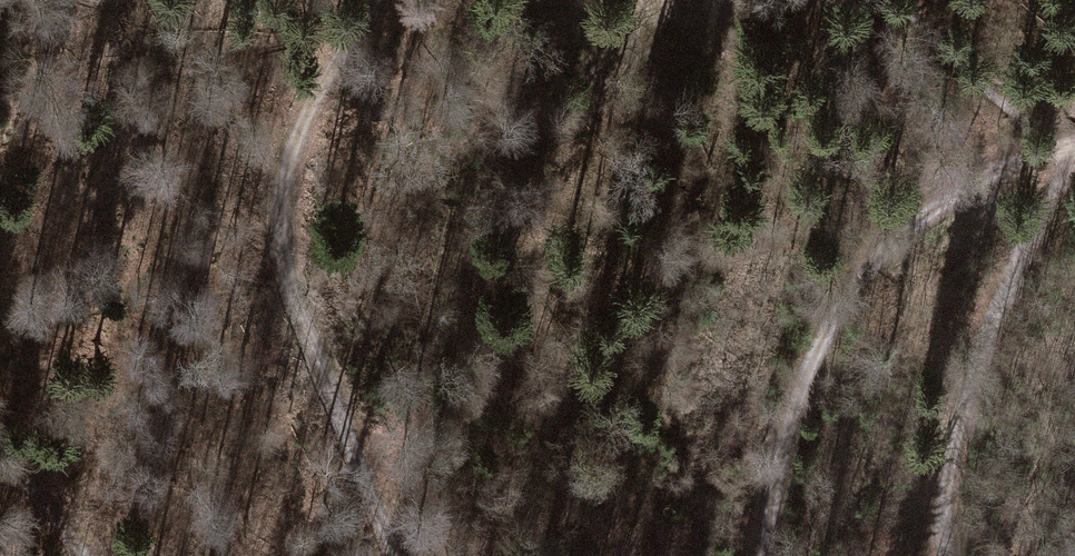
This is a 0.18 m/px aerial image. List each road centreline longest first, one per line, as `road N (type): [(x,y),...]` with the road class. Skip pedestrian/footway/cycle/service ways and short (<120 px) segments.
road 1 (track): [(397,555),(288,276),(281,235),(302,126),(364,0)]
road 2 (track): [(765,555),(790,415),(853,282),(956,194),(1074,143)]
road 3 (track): [(960,555),(951,539),(951,471),(998,310),(1071,172),(1057,150)]
road 4 (track): [(0,461),(82,555)]

